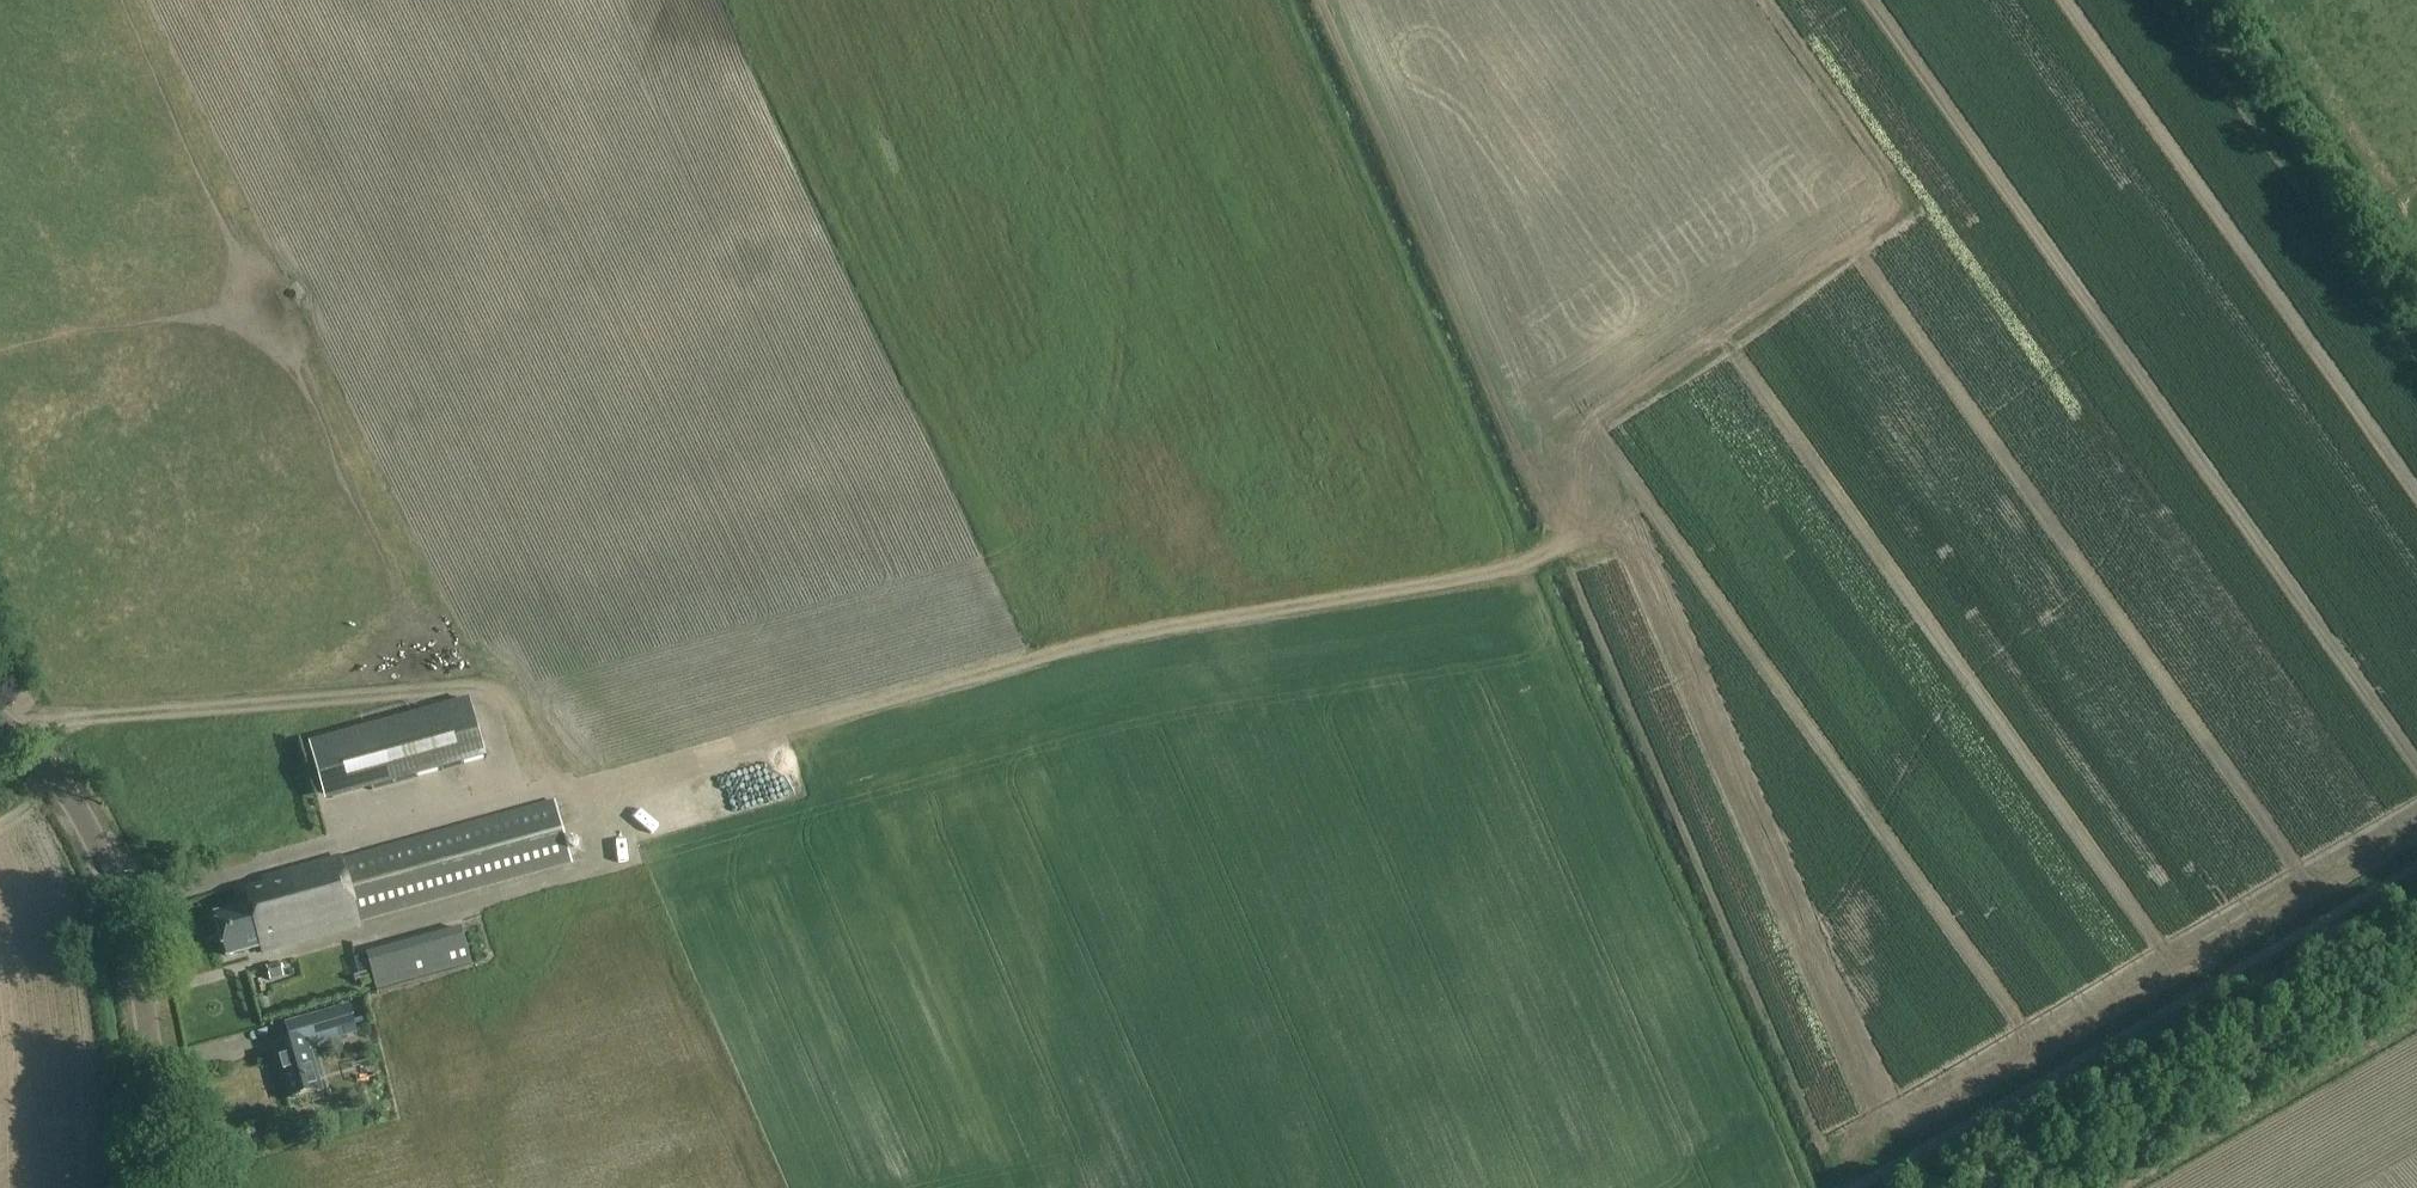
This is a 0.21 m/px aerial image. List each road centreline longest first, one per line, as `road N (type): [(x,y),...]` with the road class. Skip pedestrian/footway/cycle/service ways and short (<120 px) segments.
road 1 (tertiary): [(166,1187),(148,1024),(122,902),(67,791),(0,721)]

